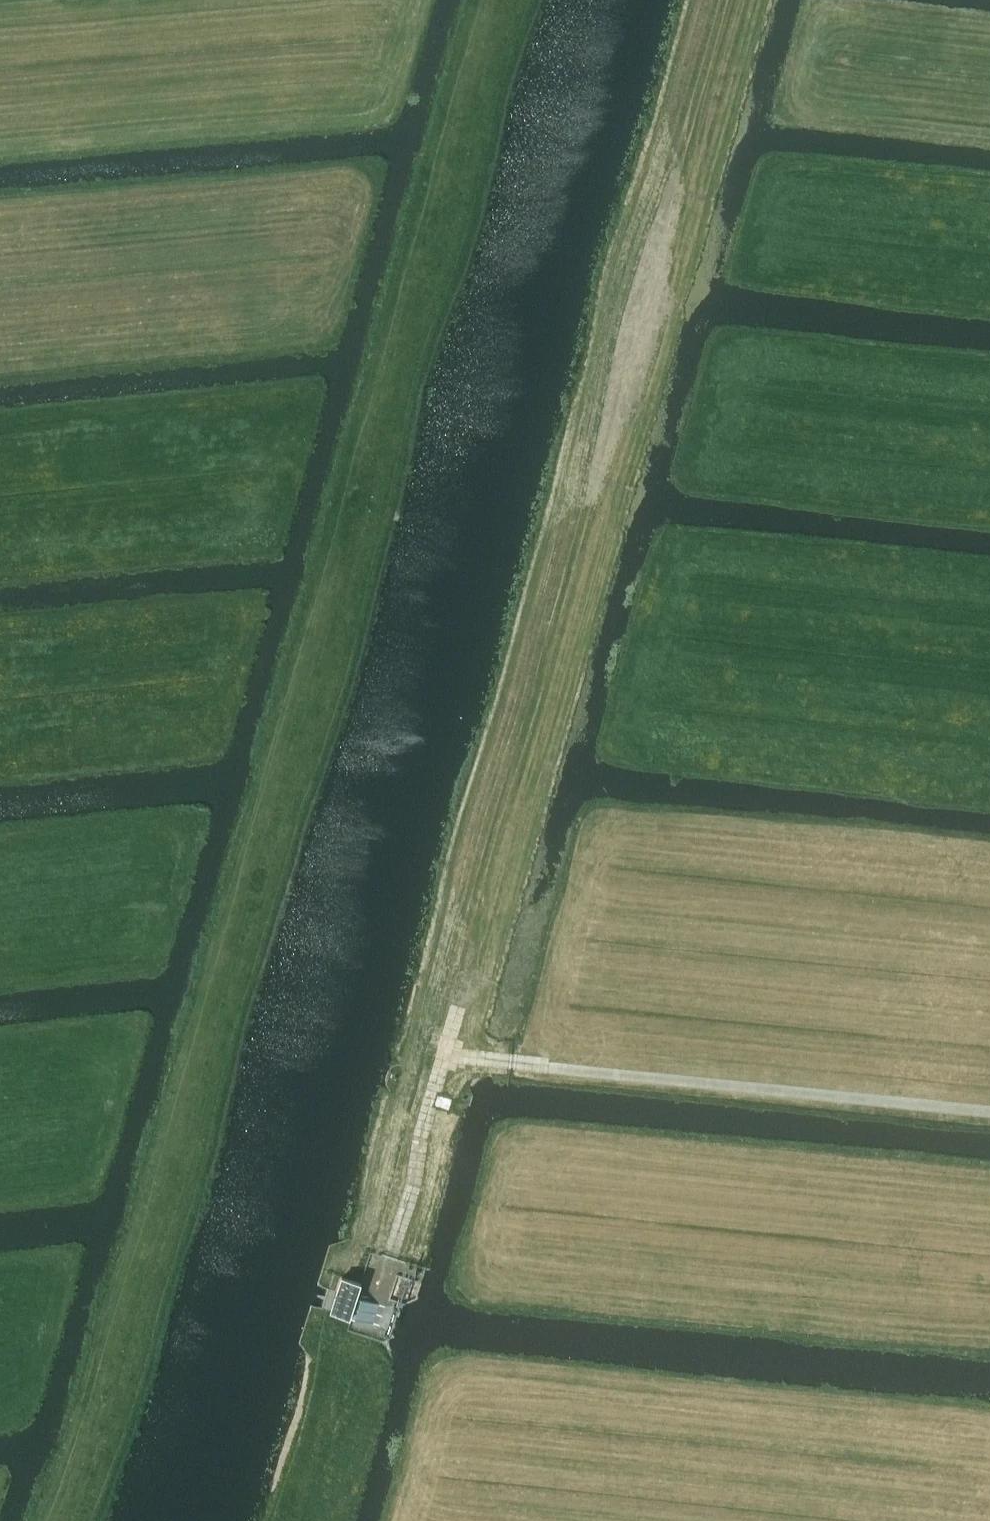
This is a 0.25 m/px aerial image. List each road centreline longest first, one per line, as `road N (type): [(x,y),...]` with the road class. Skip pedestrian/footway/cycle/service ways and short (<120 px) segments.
road 1 (track): [(989,1114),(450,1062),(390,1257)]

